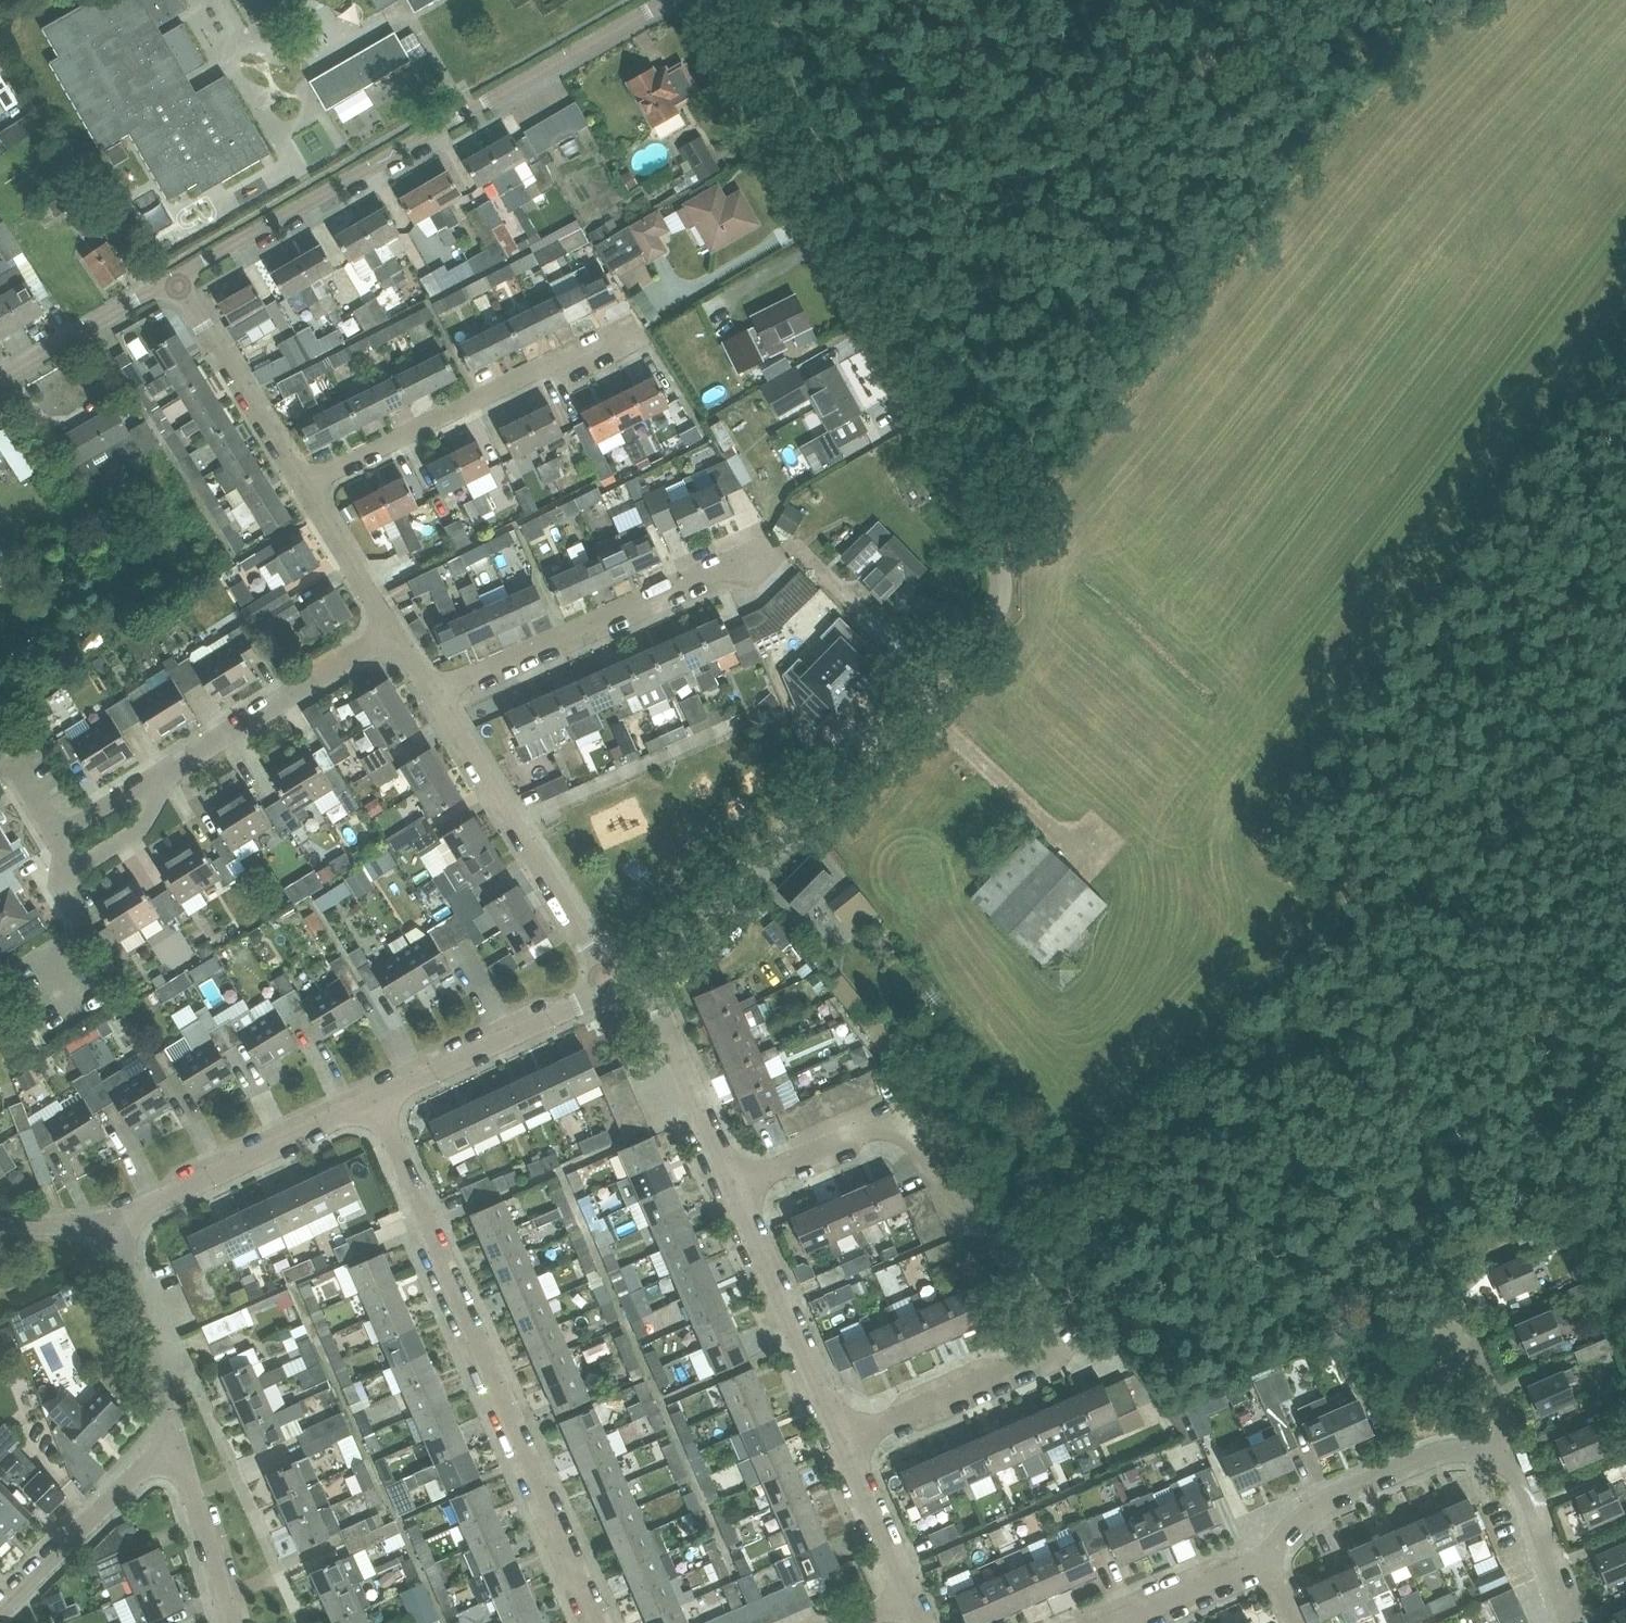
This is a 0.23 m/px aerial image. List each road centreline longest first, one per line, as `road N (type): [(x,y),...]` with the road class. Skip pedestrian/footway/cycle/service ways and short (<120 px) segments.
road 1 (unclassified): [(640,975),(995,620),(1002,593),(996,559),(690,0)]
road 2 (residential): [(1568,1622),(1531,1492),(1512,1463),(1471,1452),(1431,1455),(1332,1496),(1269,1555),(1122,1622)]
road 3 (residential): [(176,283),(677,0)]
road 4 (residential): [(599,1622),(376,1101)]
road 5 (residential): [(845,1443),(1041,1357),(1054,1342),(1040,1304),(978,1224)]
road 6 (residential): [(304,487),(635,325)]
road 7 (residential): [(438,706),(749,562)]
road 8 (residential): [(613,983),(438,706)]
road 9 (residential): [(733,1188),(875,1130),(902,1134),(978,1224)]
road 10 (residential): [(117,1224),(376,1101)]
road 11 (residential): [(845,1443),(733,1188)]
road 12 (residential): [(158,778),(395,639)]
road 13 (residential): [(376,1101),(613,983)]
road 14 (residential): [(304,487),(176,283)]
road 15 (residential): [(0,1609),(176,1446)]
road 16 (residential): [(733,1188),(640,975)]
road 17 (residential): [(176,1446),(117,1224)]
road 18 (residential): [(0,385),(176,283)]
road 19 (residential): [(230,1622),(176,1446)]
road 20 (residential): [(56,836),(70,876),(136,836),(153,809),(158,778)]
road 21 (residential): [(395,639),(304,487)]
road 22 (residential): [(911,1593),(845,1443)]

